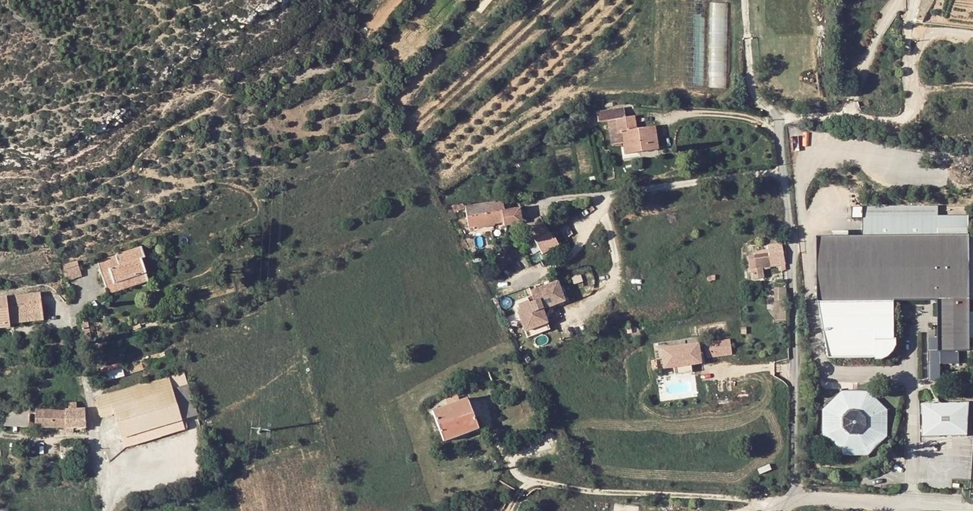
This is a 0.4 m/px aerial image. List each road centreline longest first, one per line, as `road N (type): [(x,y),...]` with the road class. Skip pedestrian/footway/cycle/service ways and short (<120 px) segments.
road 1 (residential): [(798,502),(783,122),(906,118),(913,63),(925,42),(972,36)]
road 2 (unclassified): [(798,502),(972,507)]

